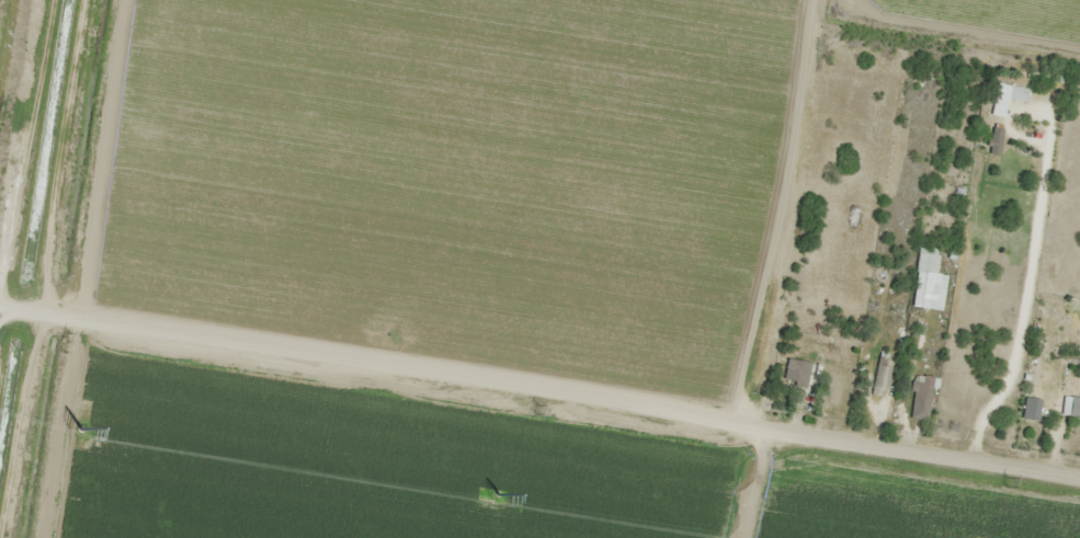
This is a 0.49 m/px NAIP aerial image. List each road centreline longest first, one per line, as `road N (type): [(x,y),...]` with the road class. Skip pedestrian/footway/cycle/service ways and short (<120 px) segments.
road 1 (residential): [(1079,477),(0,309)]
road 2 (residential): [(118,0),(38,537)]

